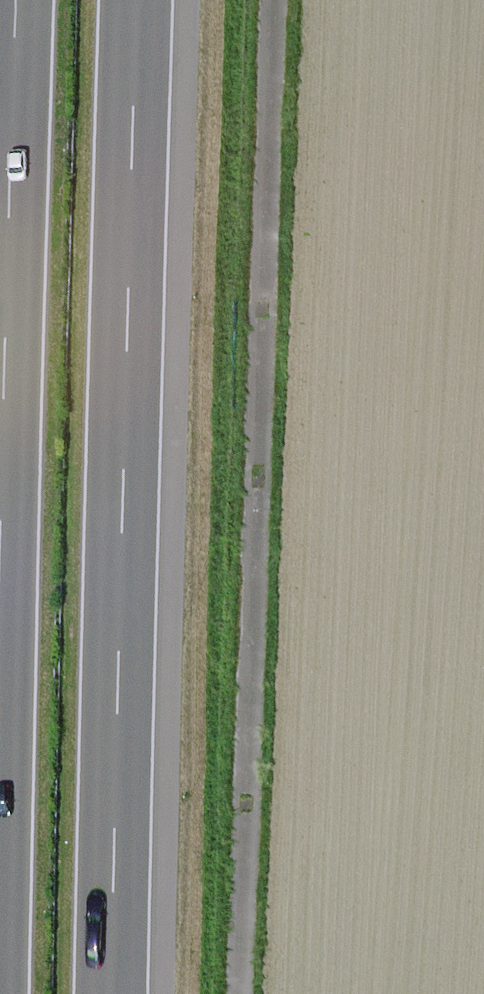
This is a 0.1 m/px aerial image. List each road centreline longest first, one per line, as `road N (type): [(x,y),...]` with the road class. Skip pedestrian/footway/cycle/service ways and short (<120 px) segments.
road 1 (track): [(233,993),(265,0)]
road 2 (motorway): [(106,993),(133,0)]
road 3 (motorway): [(14,0),(0,473)]

